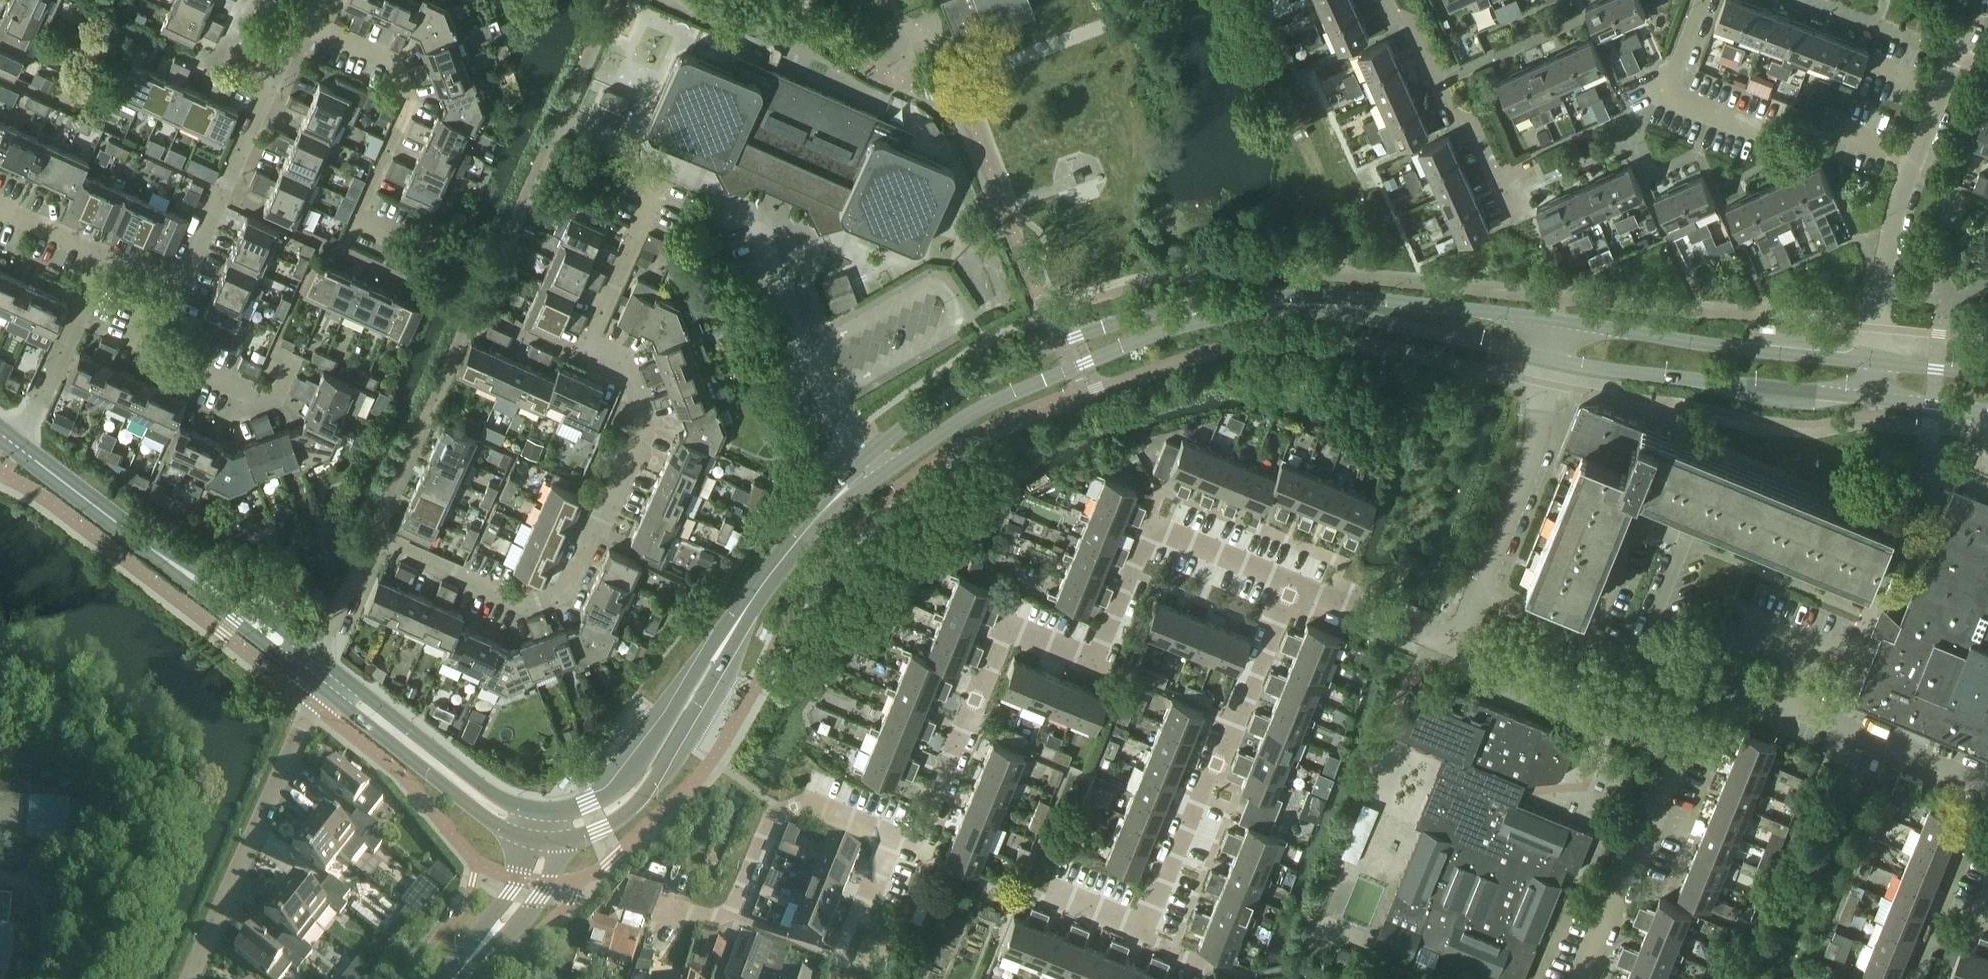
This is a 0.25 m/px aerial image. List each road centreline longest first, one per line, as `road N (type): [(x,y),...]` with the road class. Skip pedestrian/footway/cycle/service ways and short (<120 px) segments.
road 1 (residential): [(1289,578),(1148,523),(1091,658),(1007,625),(917,848),(803,801),(778,808),(732,919),(687,911)]
road 2 (residential): [(318,674),(361,560),(391,544),(522,606),(563,591),(645,423),(631,378),(581,355),(661,181)]
road 3 (tertiary): [(781,563),(835,498),(946,408),(1155,326),(1292,303)]
road 4 (residential): [(1048,888),(1153,929),(1289,578)]
road 5 (tertiary): [(318,674),(12,444)]
road 6 (tertiary): [(557,843),(586,838),(622,818),(650,784),(771,595),(781,563)]
road 7 (tertiary): [(781,563),(617,785),(577,810),(540,813)]
road 8 (residential): [(443,255),(355,216),(400,111),(383,55),(300,20)]
road 9 (residential): [(187,978),(318,674)]
road 10 (tertiary): [(1877,363),(1549,320)]
road 11 (tertiary): [(1547,359),(1874,400)]
road 12 (residential): [(1877,363),(1892,223),(1953,58)]
road 13 (residential): [(1384,0),(1394,23),(1410,26),(1453,117),(1468,126),(1512,225)]
road 14 (tertiary): [(1292,303),(1547,359)]
road 15 (tertiary): [(1549,320),(1378,301),(1292,303)]
road 16 (residential): [(1685,739),(1589,978)]
road 17 (residential): [(1587,638),(1638,658),(1689,528),(1661,517),(1631,529)]
road 18 (residential): [(1823,714),(1847,651),(1737,610),(1712,672)]
road 19 (tertiary): [(336,689),(354,716),(492,827),(527,842)]
road 20 (residential): [(1478,593),(1536,444),(1547,359)]
road 21 (residential): [(1685,739),(1458,647)]
road 22 (residential): [(287,365),(268,406),(148,351),(176,290)]
road 23 (tertiary): [(540,813),(505,803),(364,695),(336,689)]
road 24 (residential): [(176,290),(272,79)]
road 25 (residential): [(1771,142),(1662,100),(1697,0)]
road 26 (residential): [(12,444),(33,414),(97,256)]
road 27 (residential): [(1458,647),(1289,578)]
road 28 (residential): [(1987,779),(1823,714)]
road 29 (residential): [(468,978),(527,921),(549,880),(557,843)]
road 30 (residential): [(527,842),(511,891),(440,978)]

